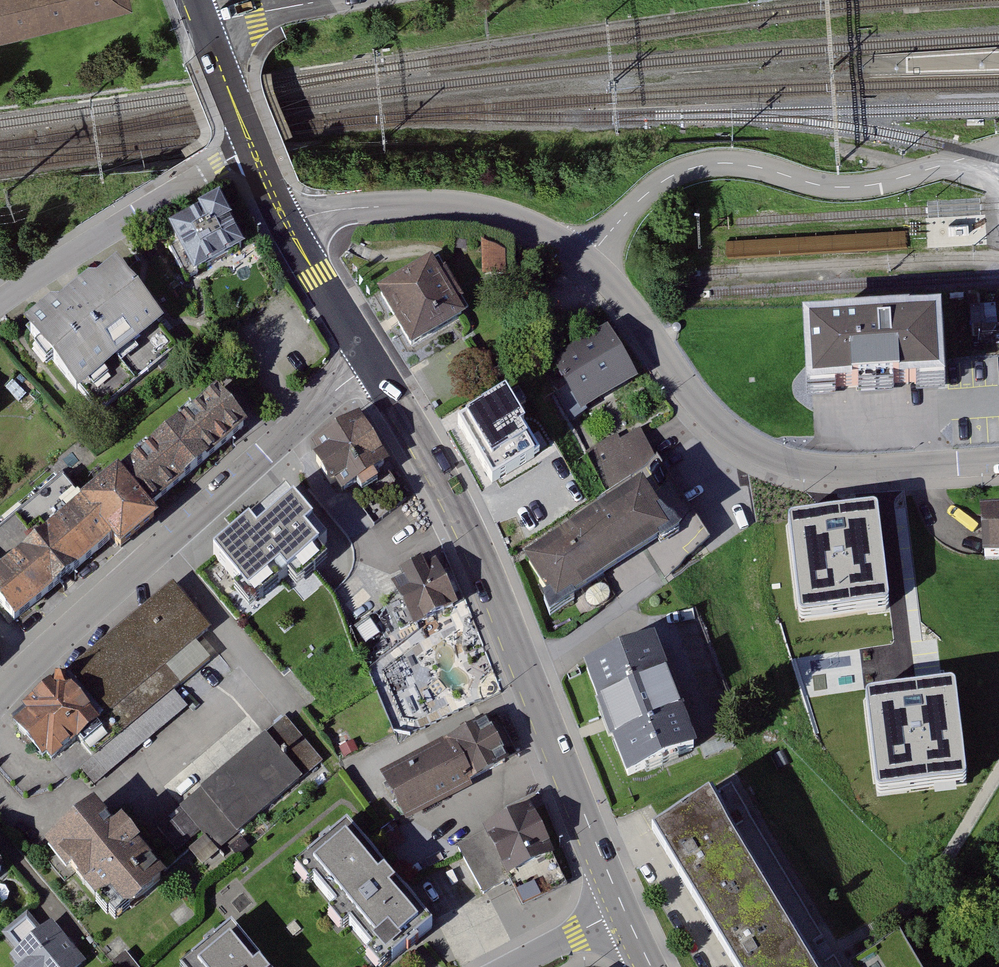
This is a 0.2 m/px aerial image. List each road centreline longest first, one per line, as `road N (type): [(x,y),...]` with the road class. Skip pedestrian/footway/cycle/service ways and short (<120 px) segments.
road 1 (residential): [(288,227),(319,213),(382,206),(446,204),(509,217),(585,260),(691,393),(744,443),(827,470),(998,463)]
road 2 (secondary): [(373,363),(464,517),(623,909)]
road 3 (residential): [(373,363),(0,694)]
road 4 (residential): [(0,303),(252,148)]
road 5 (secondary): [(288,227),(373,363)]
road 6 (secondary): [(204,27),(252,148)]
road 7 (residential): [(326,0),(204,27)]
road 8 (residential): [(512,966),(623,909)]

